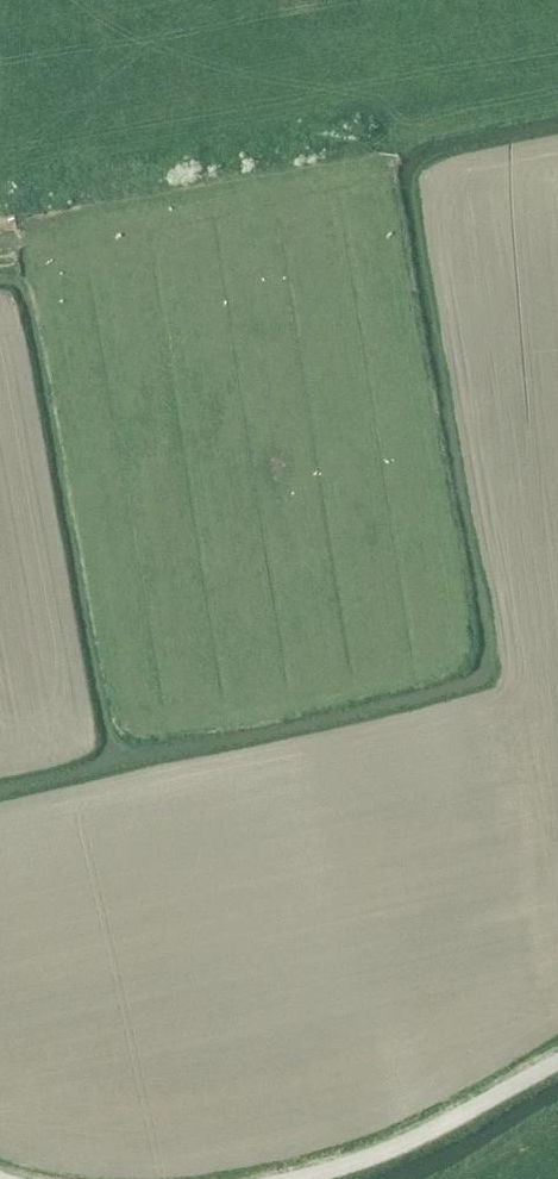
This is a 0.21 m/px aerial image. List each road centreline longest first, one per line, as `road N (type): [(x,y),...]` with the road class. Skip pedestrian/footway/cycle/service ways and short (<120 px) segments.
road 1 (unclassified): [(300,1178),(426,1135),(557,1064)]

